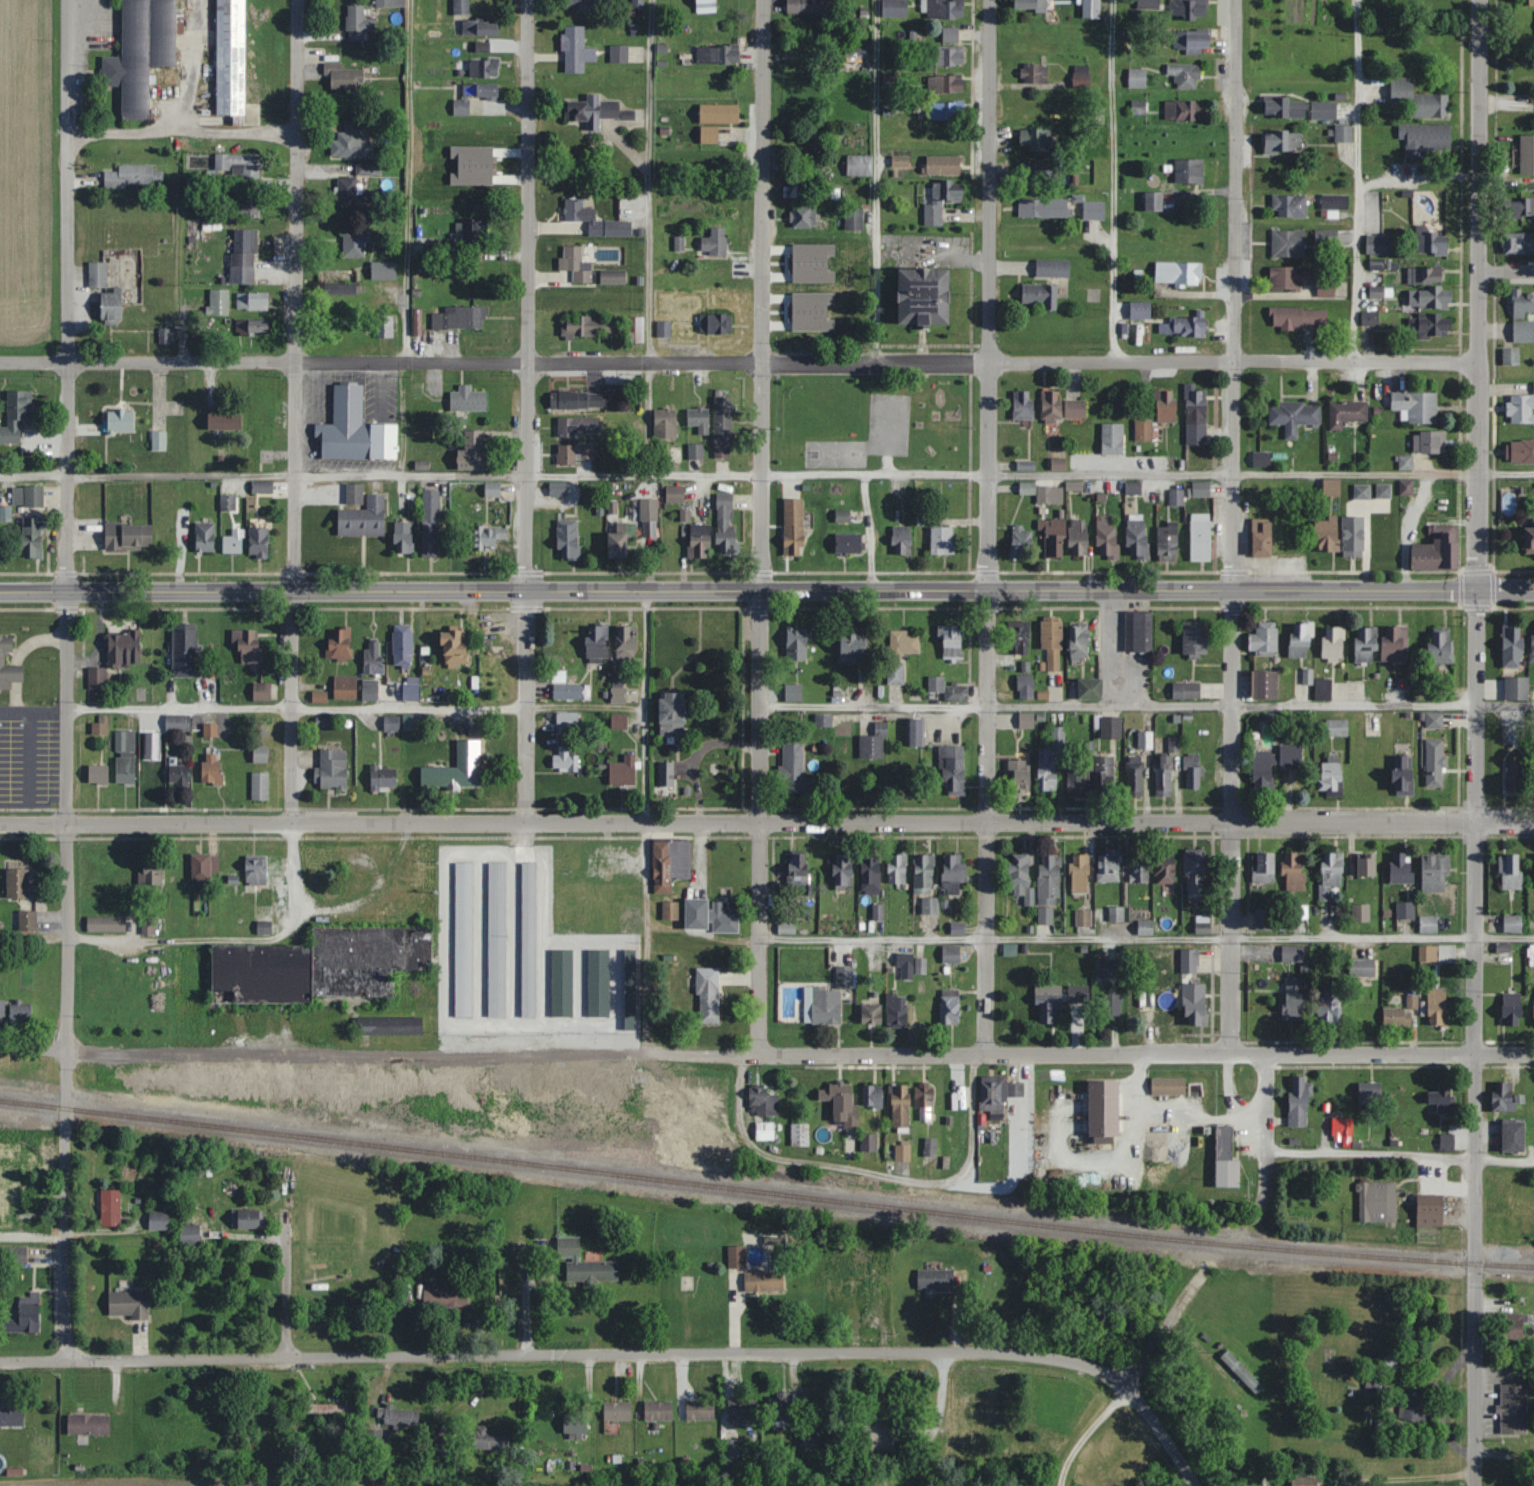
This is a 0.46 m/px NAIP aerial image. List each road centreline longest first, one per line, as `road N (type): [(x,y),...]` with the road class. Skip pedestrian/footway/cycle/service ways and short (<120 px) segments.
road 1 (residential): [(1533,1053),(533,1061),(0,1047)]
road 2 (residential): [(1533,822),(0,823)]
road 3 (primary): [(1533,589),(0,590)]
road 4 (residential): [(0,361),(1480,362)]
road 5 (residential): [(1197,1485),(1129,1383),(1040,1355),(0,1362)]
road 6 (residential): [(1475,1485),(1477,589)]
road 7 (residential): [(67,1361),(66,590)]
road 8 (residential): [(761,590),(764,0)]
road 9 (residential): [(295,590),(298,0)]
road 10 (residential): [(66,590),(68,0)]
road 11 (residential): [(990,590),(991,0)]
road 12 (residential): [(527,590),(526,0)]
road 13 (residential): [(1233,589),(1238,0)]
road 14 (residential): [(1477,589),(1481,0)]
road 15 (residential): [(762,1055),(761,590)]
road 16 (residential): [(1232,1052),(1233,589)]
road 17 (residential): [(988,1052),(990,590)]
road 18 (residential): [(291,822),(295,590)]
road 19 (residential): [(526,820),(527,590)]
road 20 (residential): [(1259,1209),(1269,1052)]

